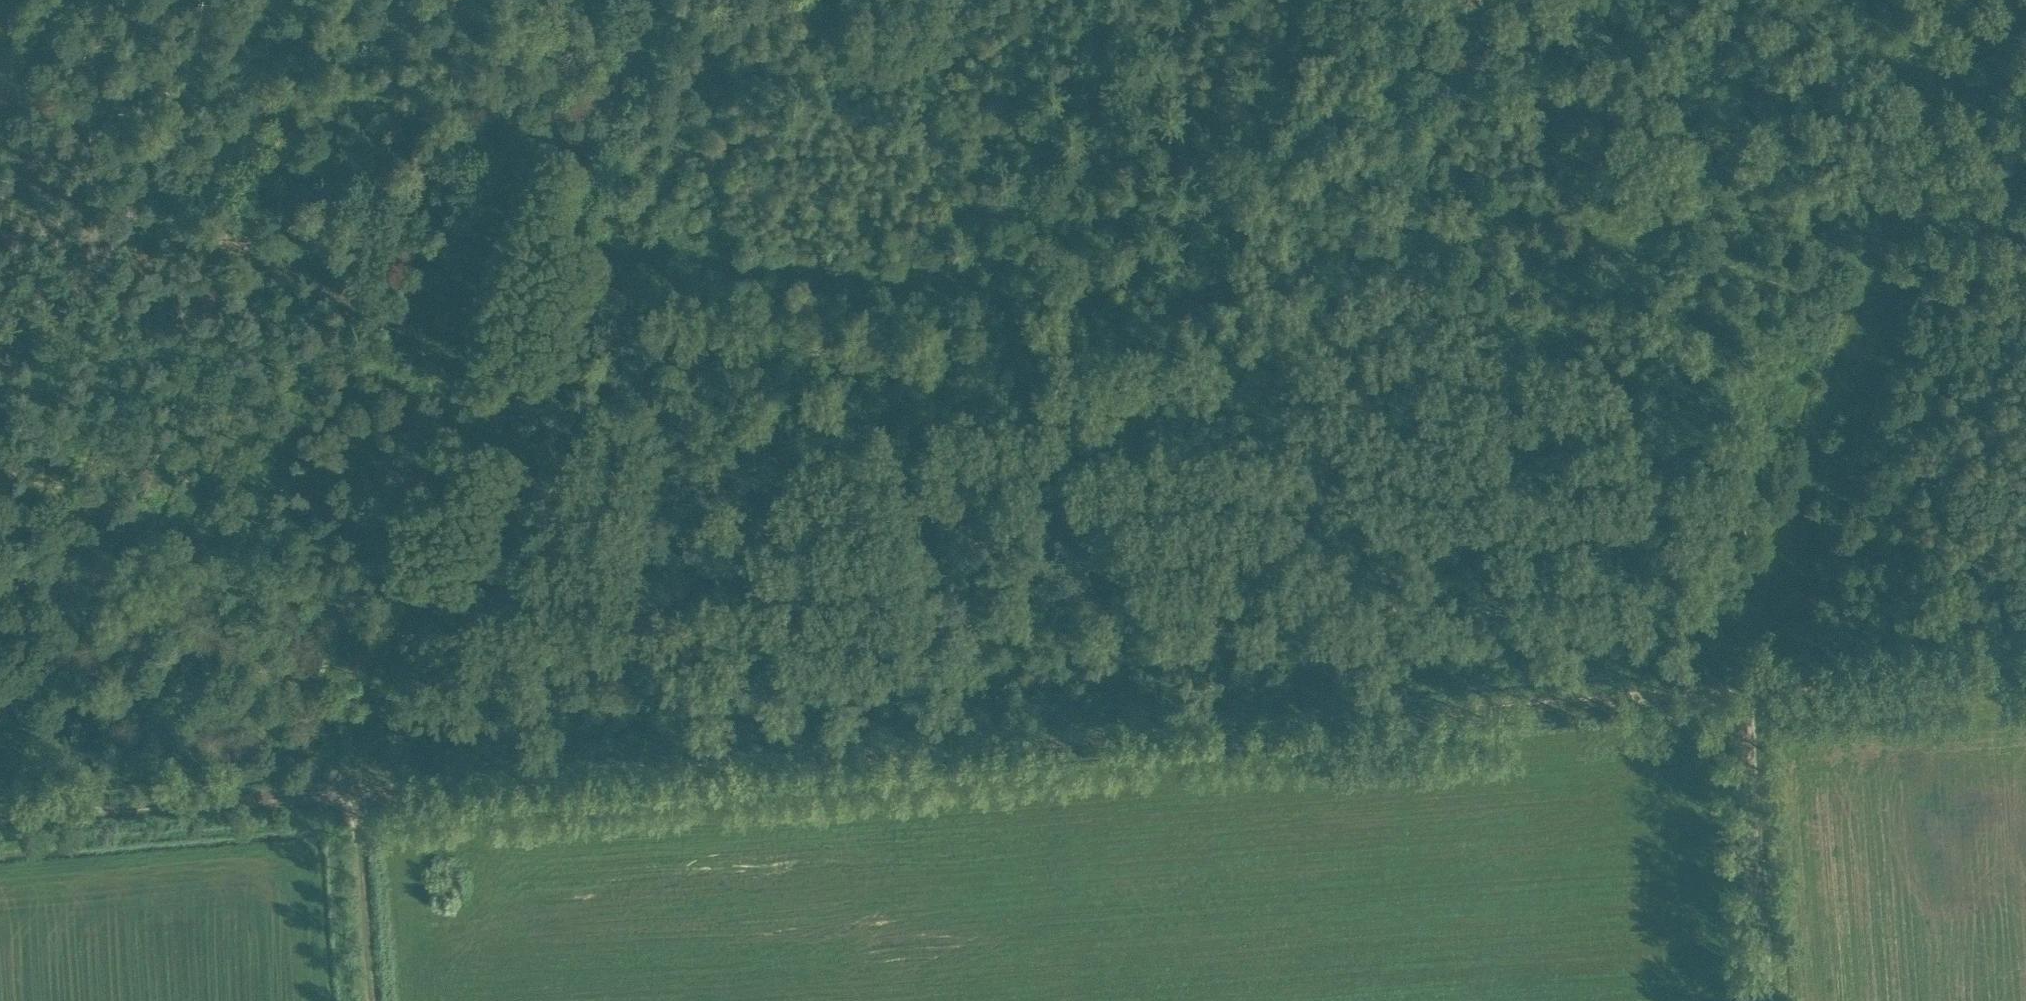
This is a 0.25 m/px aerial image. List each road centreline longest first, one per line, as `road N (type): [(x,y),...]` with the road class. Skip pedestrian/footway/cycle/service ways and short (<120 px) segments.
road 1 (track): [(2025,667),(0,822)]
road 2 (track): [(1778,1000),(1754,686),(1976,0)]
road 3 (track): [(350,793),(520,338)]
road 4 (track): [(550,273),(655,0)]
road 5 (track): [(350,793),(365,1000)]

